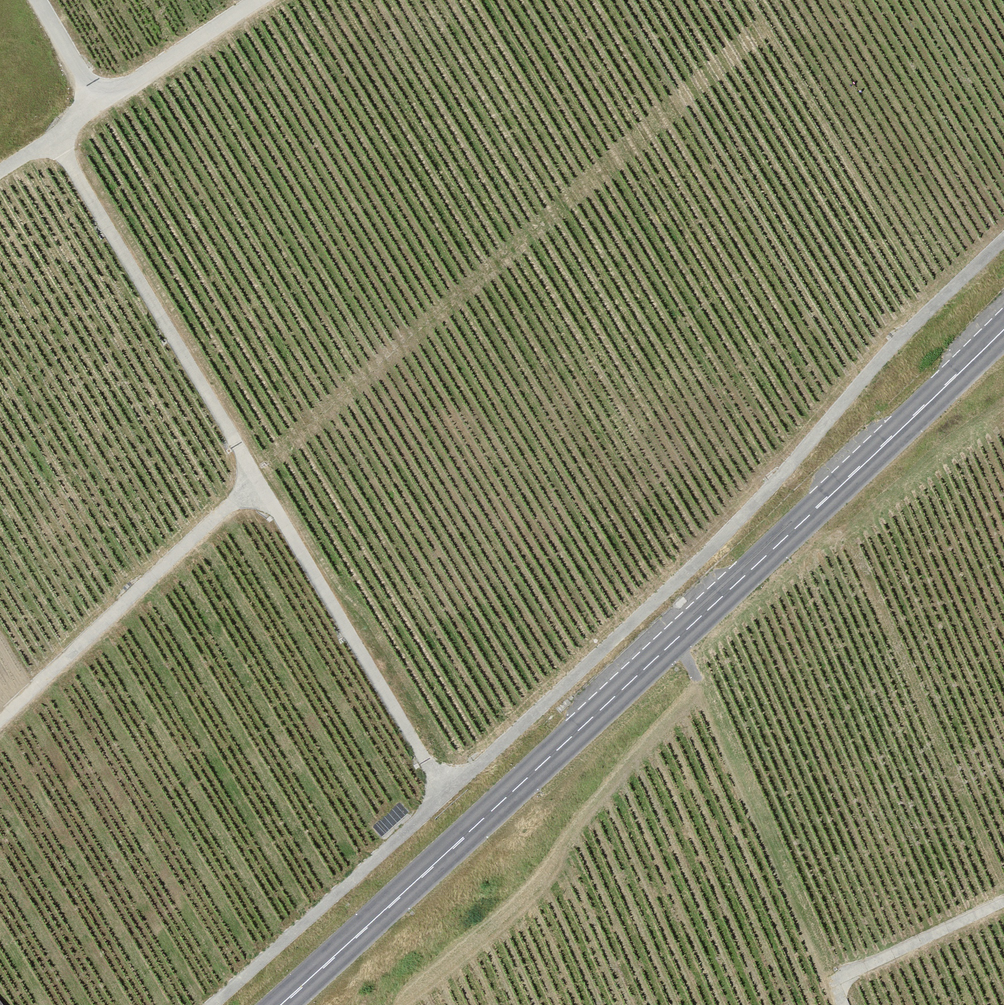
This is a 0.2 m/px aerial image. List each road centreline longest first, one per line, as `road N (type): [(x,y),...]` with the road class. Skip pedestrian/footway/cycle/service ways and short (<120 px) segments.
road 1 (track): [(1003,238),(885,351),(678,584),(184,1004)]
road 2 (secondary): [(290,1004),(1003,328)]
road 3 (track): [(442,785),(49,150)]
road 4 (track): [(0,719),(255,477)]
road 5 (track): [(849,1004),(838,979),(1003,901)]
road 6 (track): [(49,150),(101,99),(41,0)]
road 7 (track): [(257,0),(101,99)]

